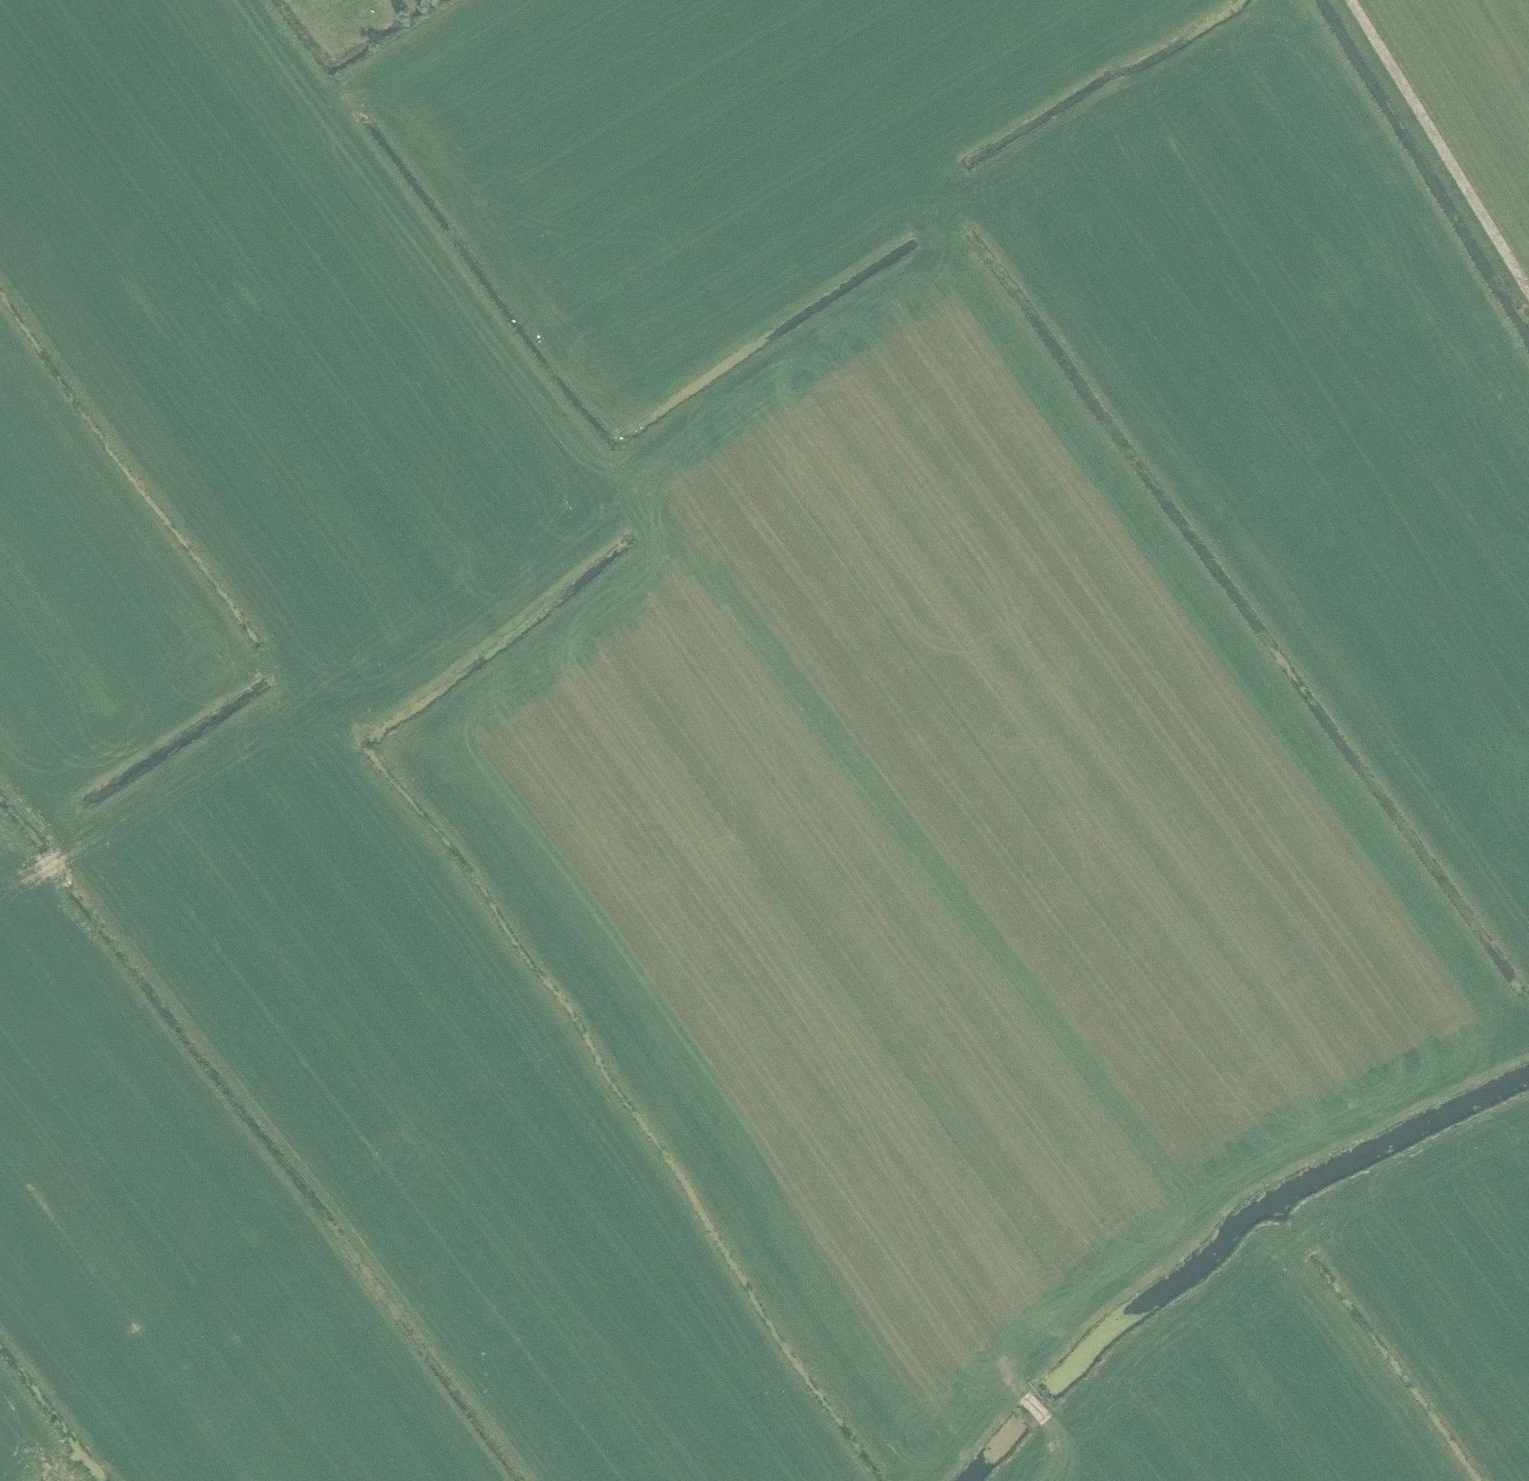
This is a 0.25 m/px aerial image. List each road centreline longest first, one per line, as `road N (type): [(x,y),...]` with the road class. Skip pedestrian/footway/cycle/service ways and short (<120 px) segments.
road 1 (track): [(1347,0),(1528,294)]

